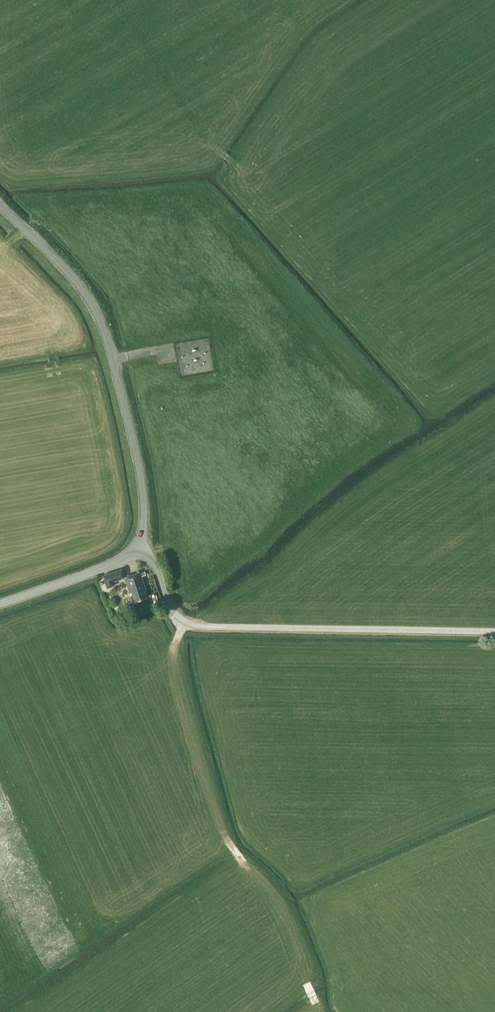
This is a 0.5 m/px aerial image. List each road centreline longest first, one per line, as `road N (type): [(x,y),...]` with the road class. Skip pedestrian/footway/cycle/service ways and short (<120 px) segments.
road 1 (unclassified): [(494,631),(193,626),(174,615),(155,568),(137,548)]
road 2 (unclassified): [(137,548),(143,489),(104,328),(80,286),(0,203)]
road 3 (unclassified): [(0,604),(110,566),(137,548)]

